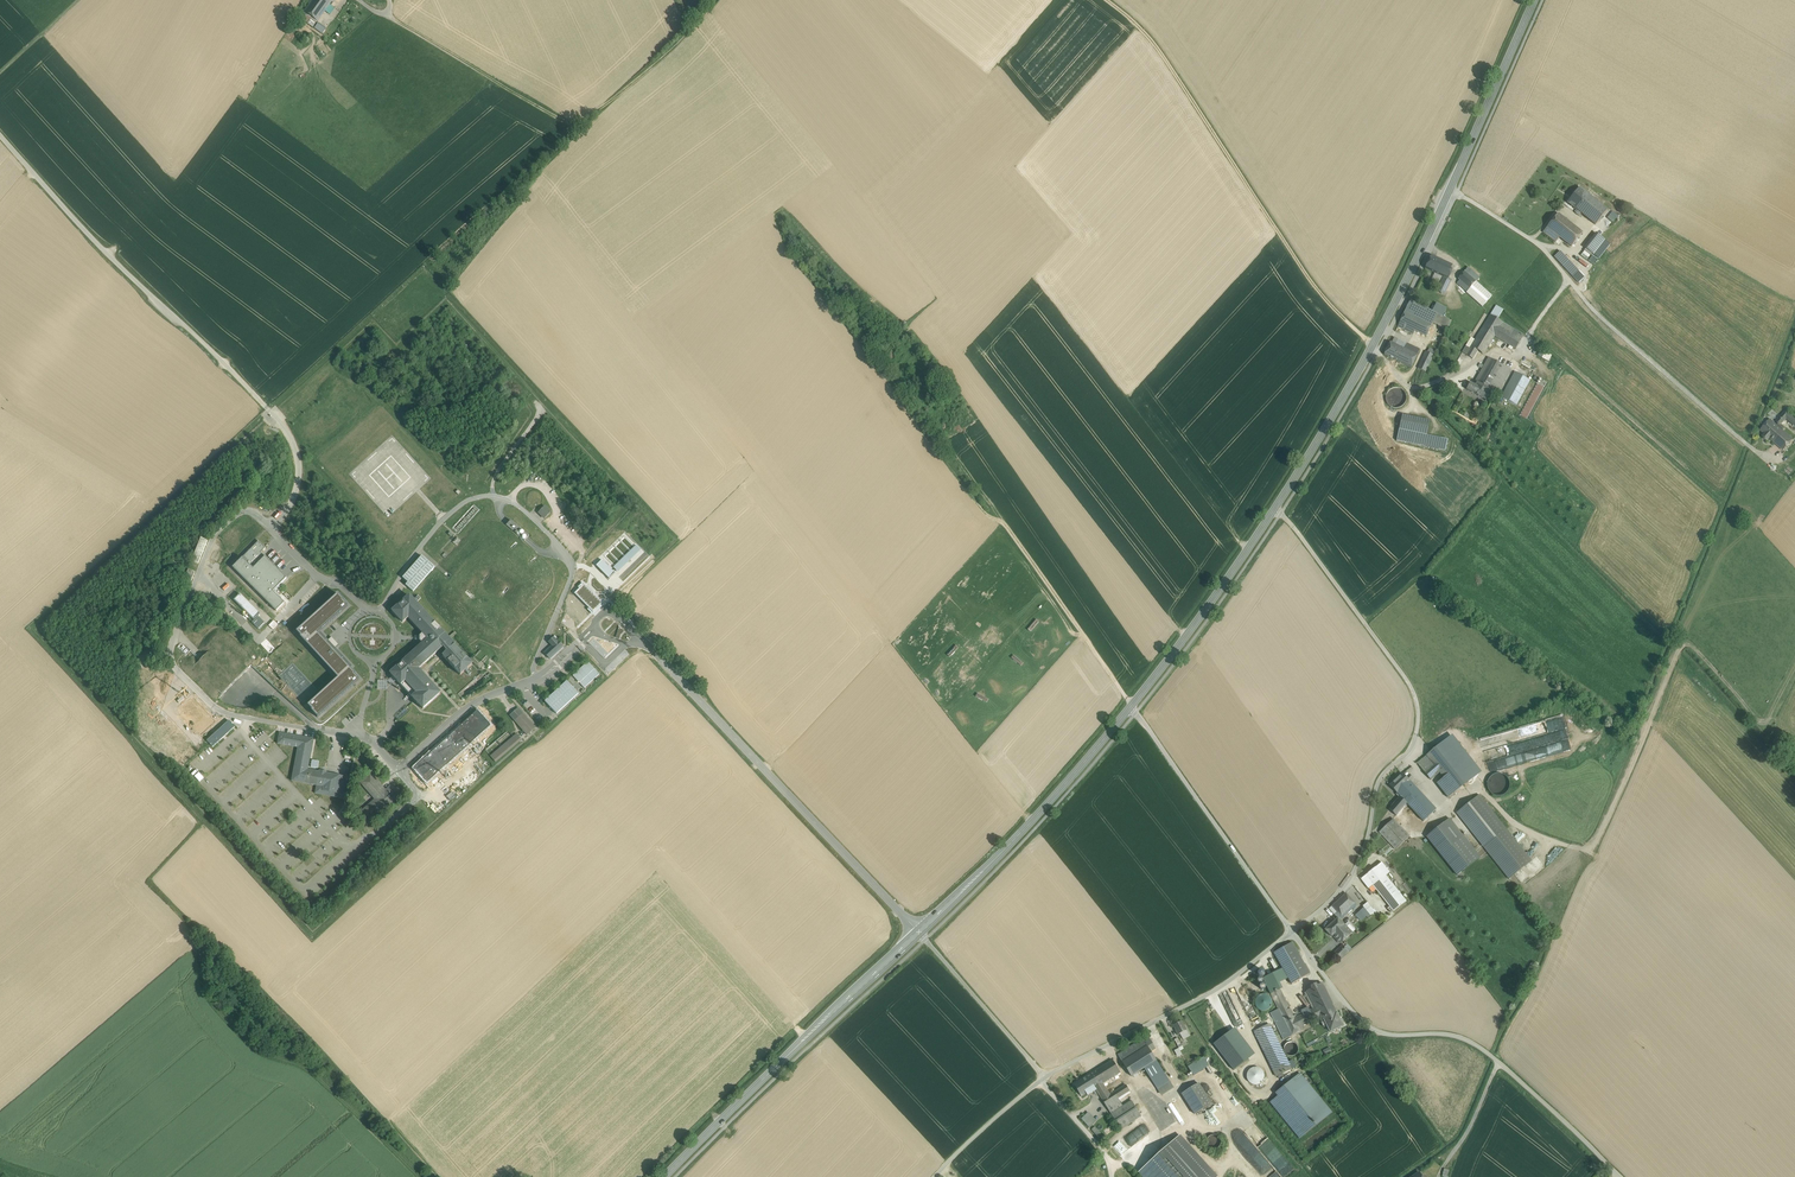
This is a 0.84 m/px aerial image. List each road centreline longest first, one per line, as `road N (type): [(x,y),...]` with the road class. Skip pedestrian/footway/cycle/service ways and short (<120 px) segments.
road 1 (secondary): [(1275,509),(1372,345),(1535,0)]
road 2 (unclassified): [(1275,509),(1411,686),(1418,718),(1412,744),(1377,784),(1350,877),(1293,932)]
road 3 (track): [(200,823),(148,880),(427,1176)]
road 4 (track): [(1378,352),(1316,287),(1156,50),(1100,0)]
road 5 (unclassified): [(919,932),(622,619),(607,617)]
road 6 (track): [(719,0),(654,68),(590,116),(571,121),(384,15)]
road 7 (track): [(0,135),(268,408)]
road 8 (secondary): [(665,1176),(919,932)]
road 9 (secondary): [(919,932),(1130,708)]
road 10 (unclassified): [(1293,932),(1214,991),(1043,1079)]
road 11 (track): [(1542,247),(1601,318),(1751,446)]
road 12 (unclassified): [(1293,932),(1130,708)]
road 13 (unclassified): [(1498,1062),(1455,1033),(1372,1029),(1293,932)]
road 14 (secondary): [(1130,708),(1275,509)]
road 15 (unclassified): [(1043,1079),(919,932)]
road 16 (track): [(1405,753),(1445,804),(1478,789),(1542,838)]
road 17 (unclassified): [(1622,1176),(1498,1062)]
road 18 (track): [(335,1055),(440,1176)]
road 19 (unclassified): [(1043,1079),(934,1176)]
road 20 (unclassified): [(1043,1079),(1103,1150),(1111,1176)]

